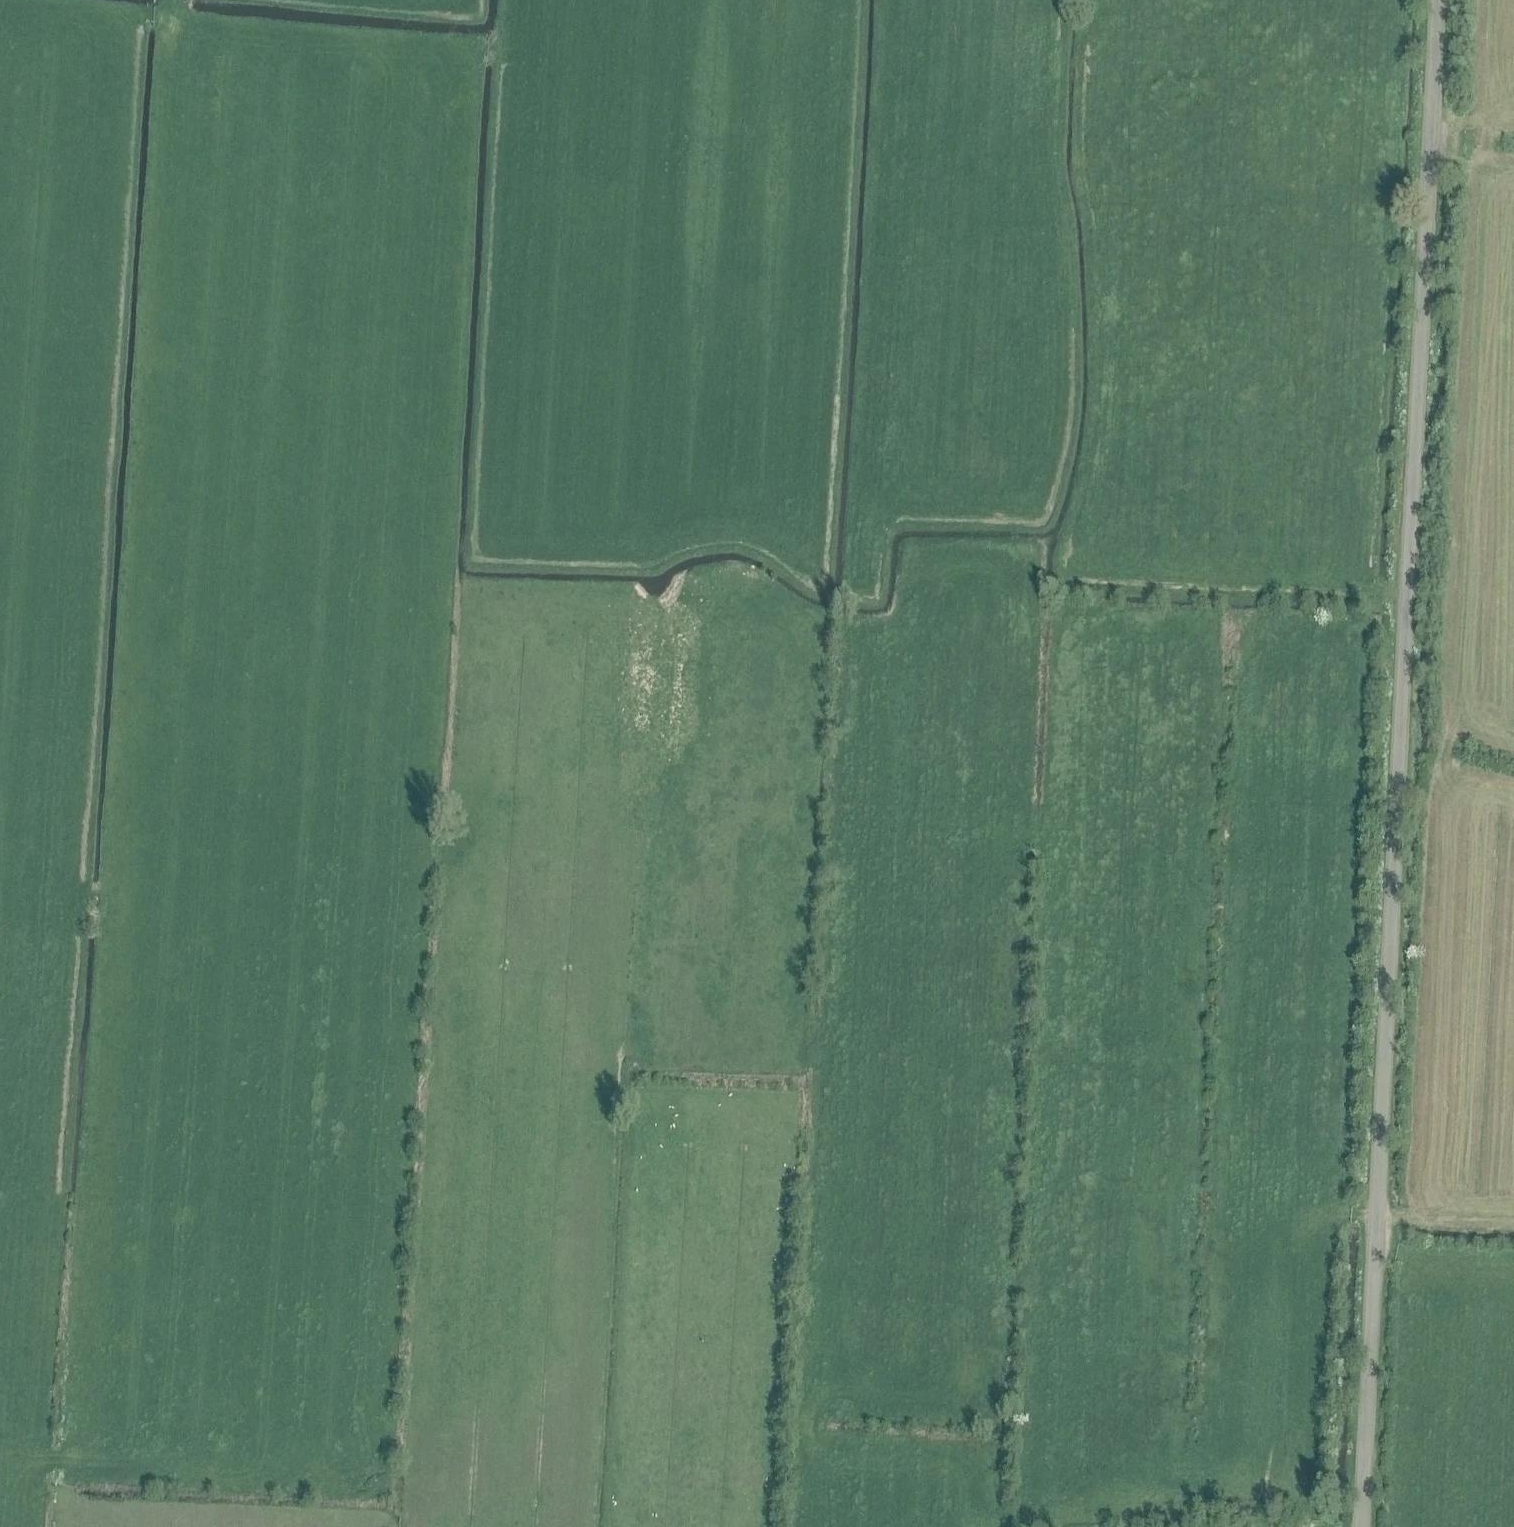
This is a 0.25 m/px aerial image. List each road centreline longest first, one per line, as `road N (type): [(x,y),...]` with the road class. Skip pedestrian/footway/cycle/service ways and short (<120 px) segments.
road 1 (unclassified): [(1366,1526),(1437,0)]

